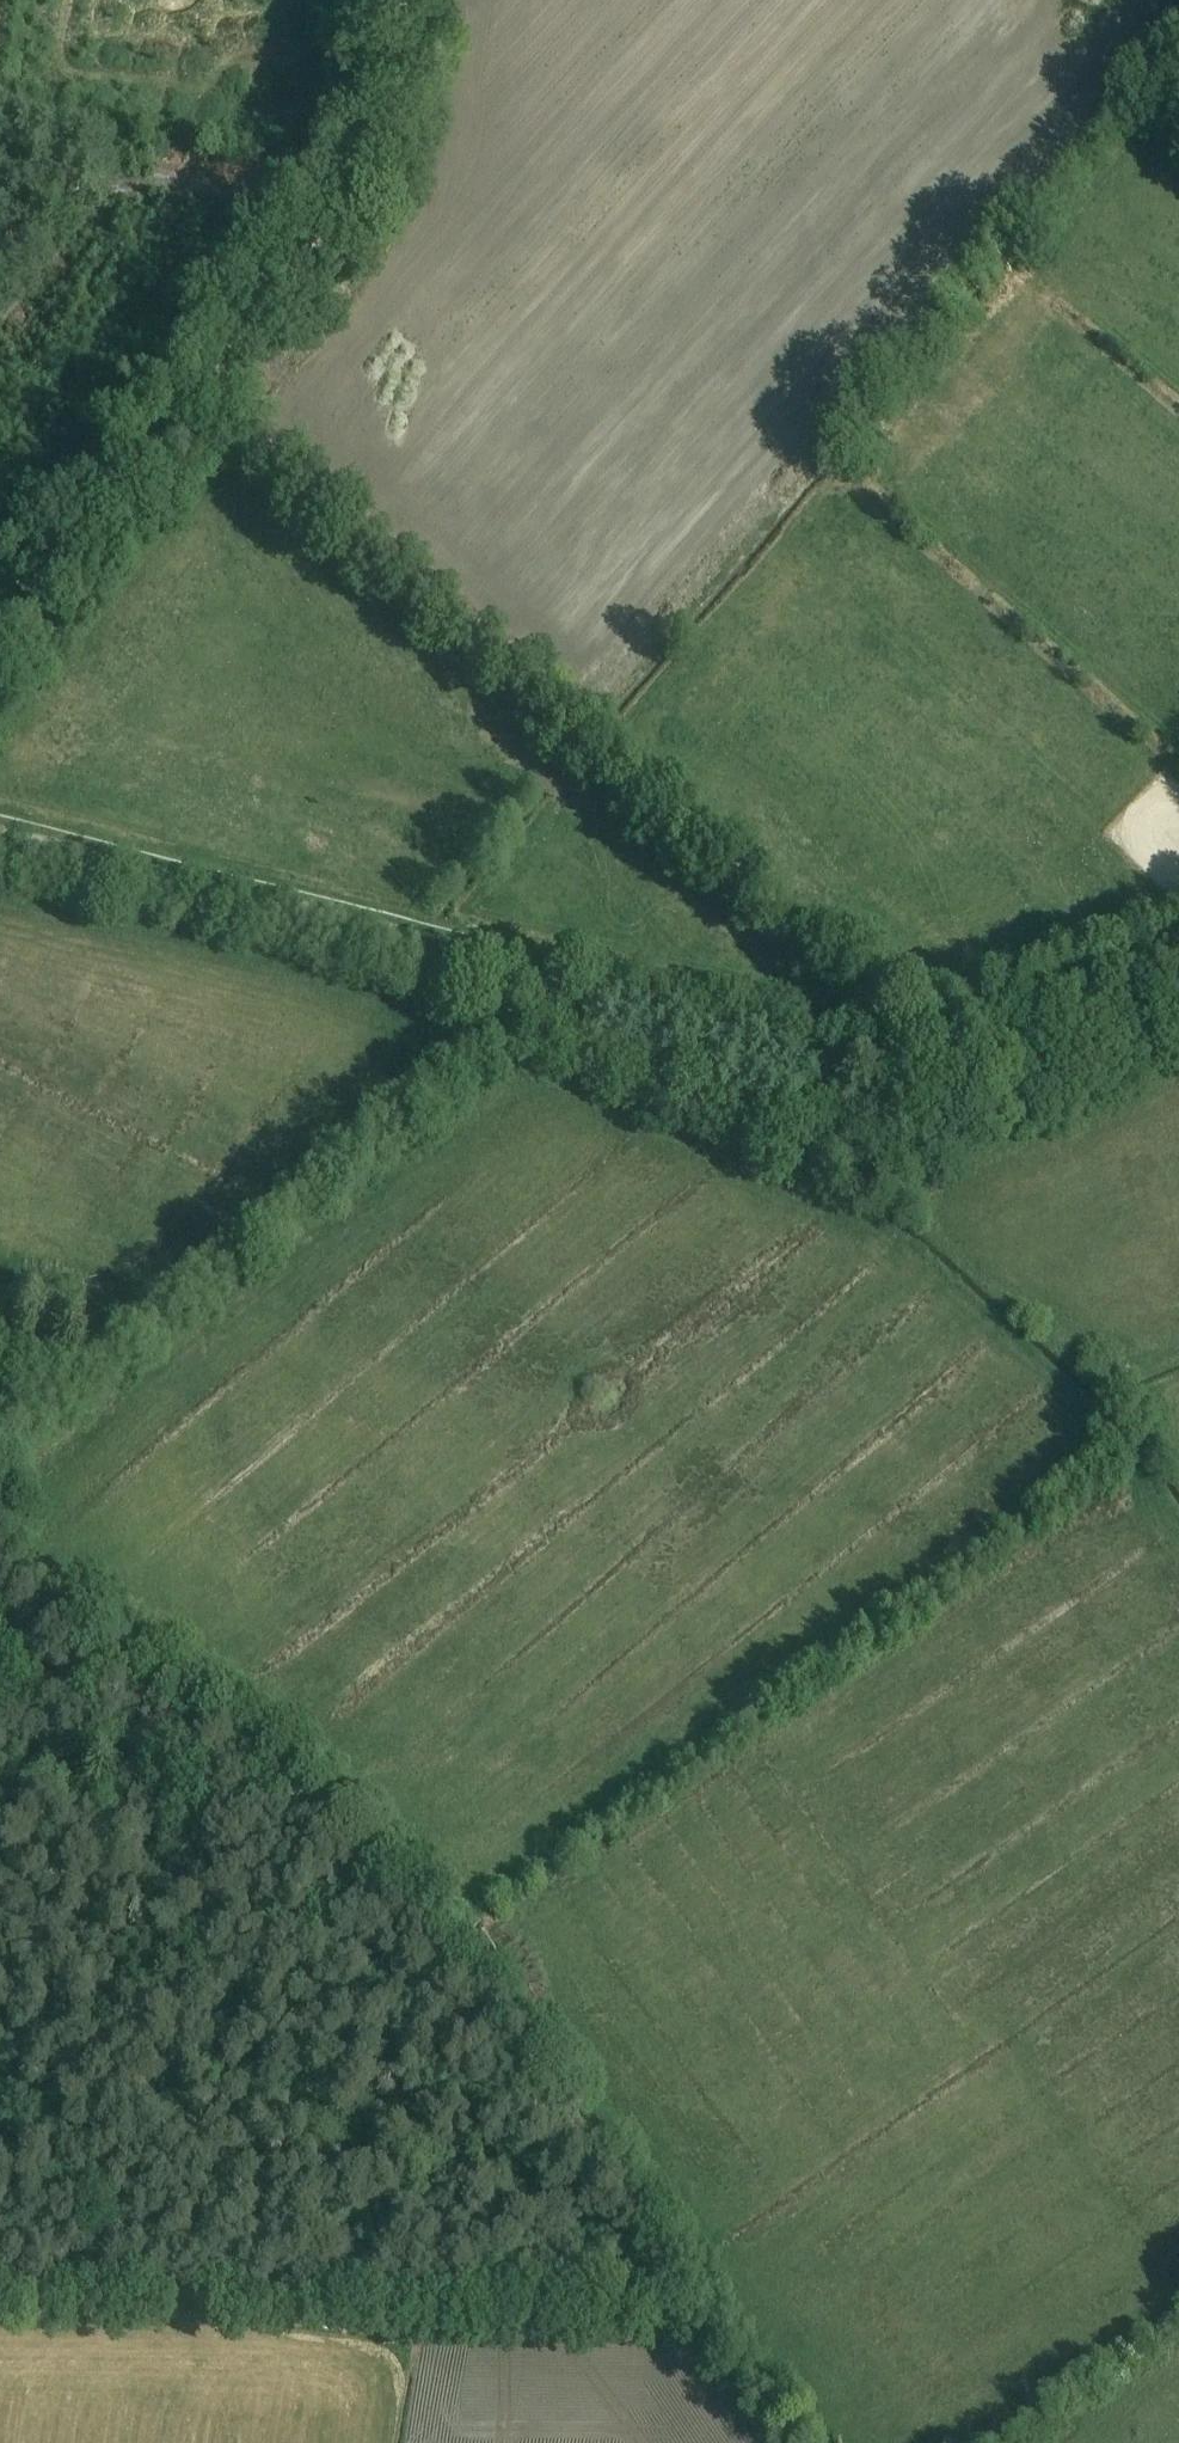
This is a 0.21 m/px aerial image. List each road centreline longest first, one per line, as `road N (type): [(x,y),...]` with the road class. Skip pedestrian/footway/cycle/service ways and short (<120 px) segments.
road 1 (track): [(1178,975),(973,1058),(913,1061),(0,833)]
road 2 (track): [(0,635),(367,174),(401,0)]
road 3 (track): [(0,156),(343,209)]

